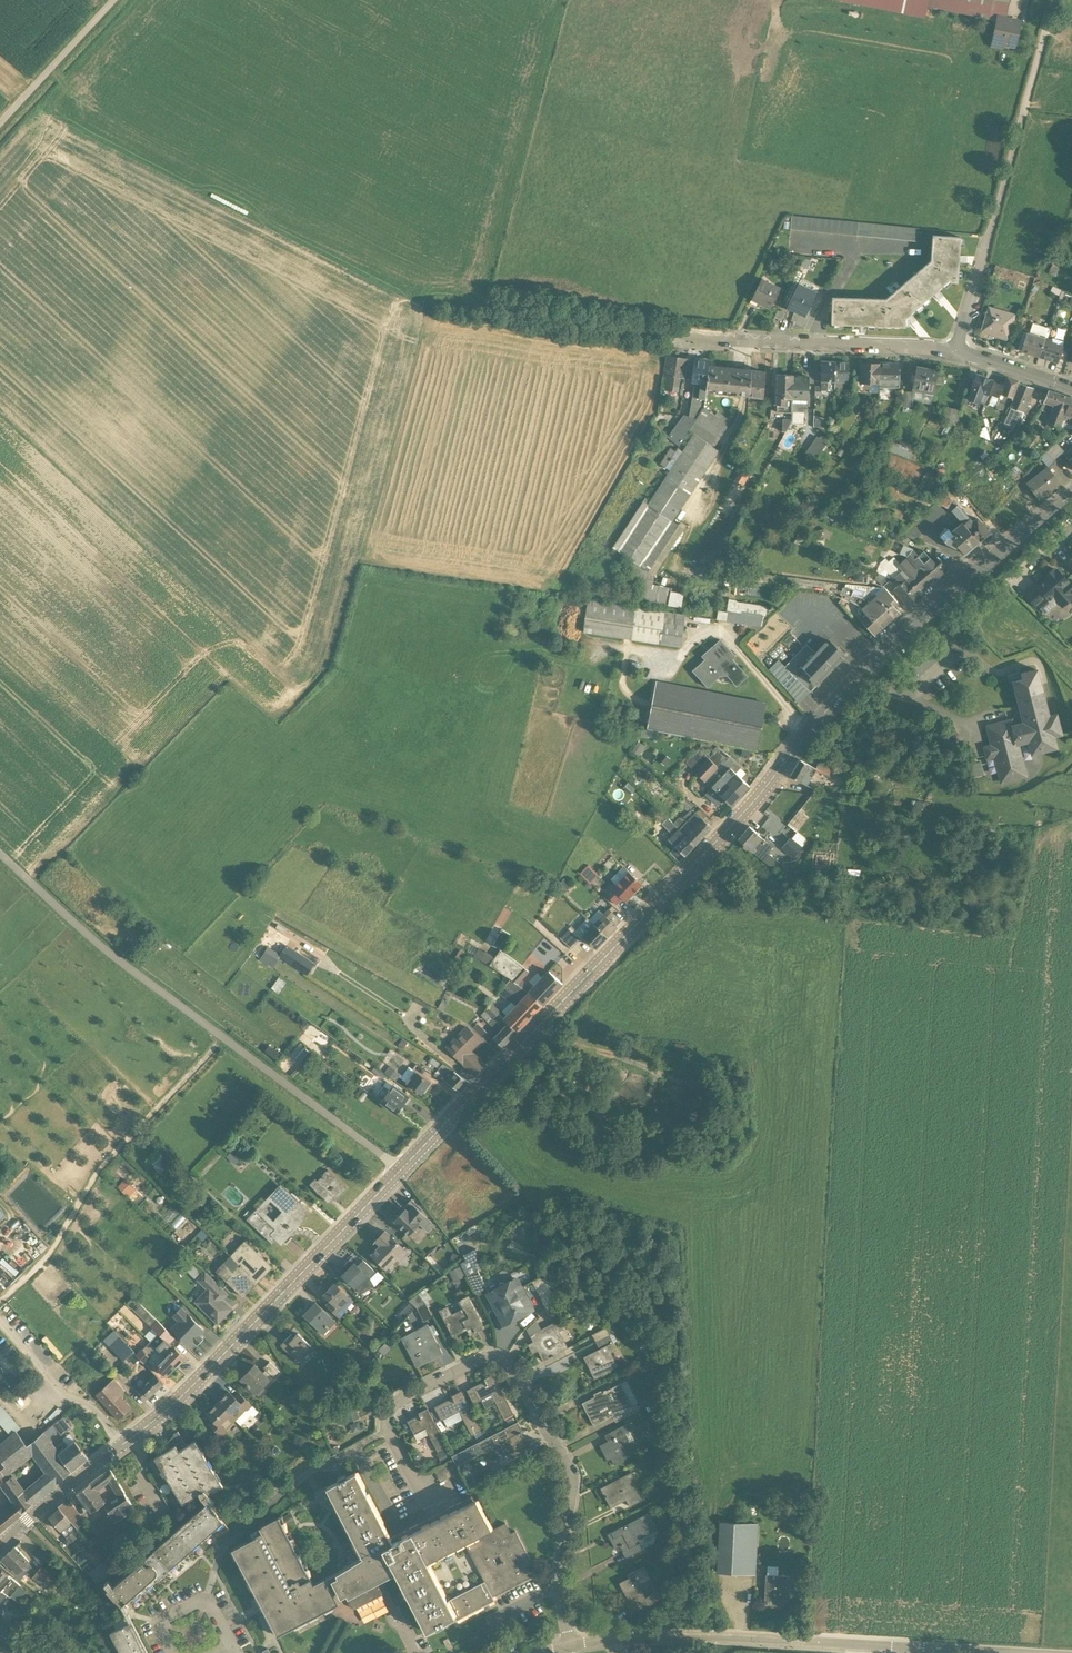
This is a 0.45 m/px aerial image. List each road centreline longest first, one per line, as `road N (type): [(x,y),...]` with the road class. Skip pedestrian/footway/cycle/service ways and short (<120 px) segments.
road 1 (secondary): [(400,1170),(791,754)]
road 2 (secondary): [(0,1546),(160,1416),(400,1170)]
road 3 (residential): [(569,1646),(557,1587),(570,1472),(503,1360),(479,1360),(388,1411),(388,1431),(428,1504)]
road 4 (unclassified): [(0,854),(150,984),(400,1170)]
road 5 (residential): [(1071,389),(956,351),(661,332)]
road 6 (residential): [(910,1647),(687,1636),(569,1646)]
road 7 (secondary): [(863,673),(1071,496)]
road 8 (track): [(988,235),(1056,0)]
road 9 (unclassified): [(0,125),(114,0)]
road 10 (track): [(661,332),(517,307)]

